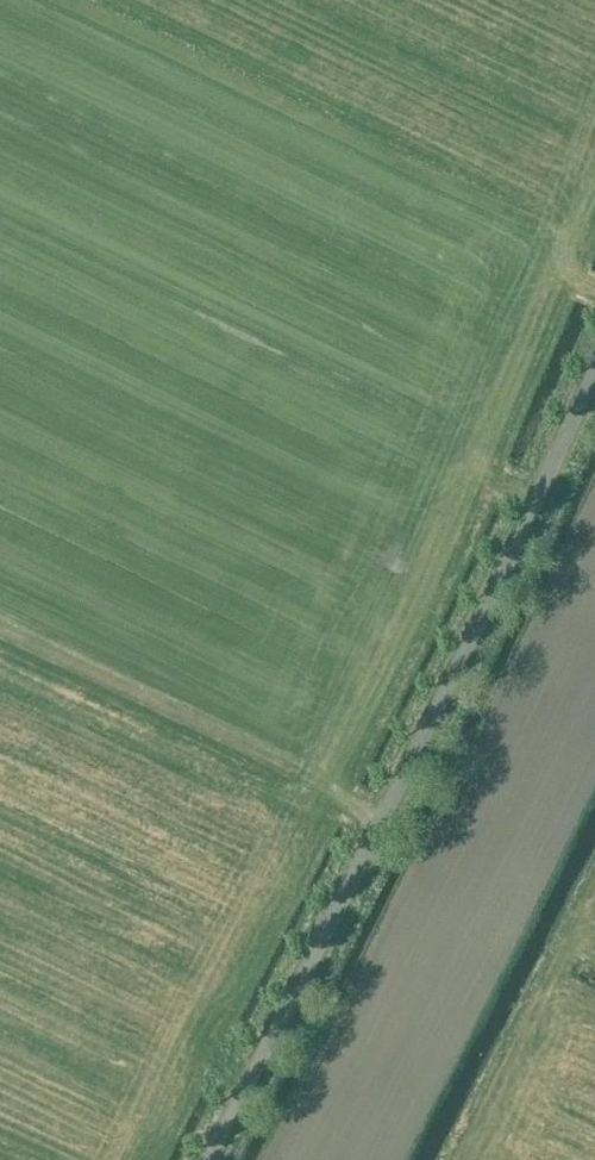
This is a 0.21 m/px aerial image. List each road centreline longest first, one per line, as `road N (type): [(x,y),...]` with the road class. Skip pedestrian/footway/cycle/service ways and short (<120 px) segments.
road 1 (unclassified): [(211,1159),(527,529),(594,371)]

